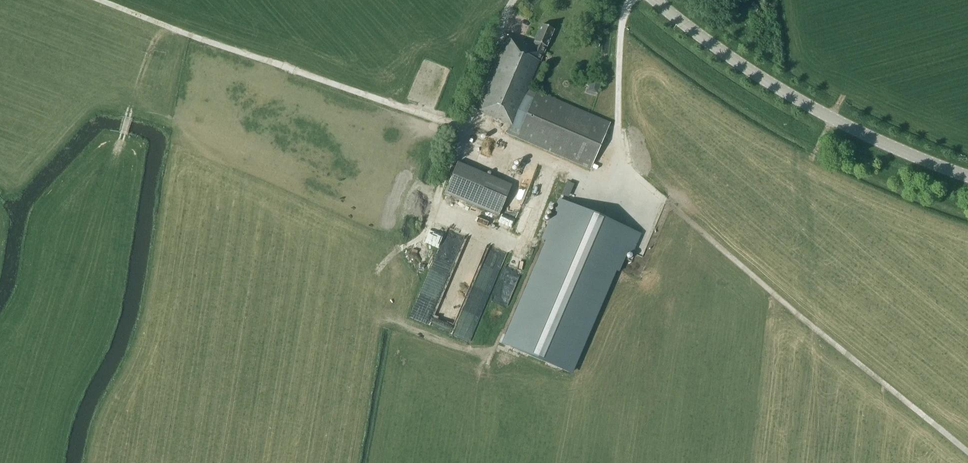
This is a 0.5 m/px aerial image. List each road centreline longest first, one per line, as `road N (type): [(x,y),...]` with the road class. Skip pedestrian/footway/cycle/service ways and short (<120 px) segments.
road 1 (track): [(629,0),(619,84),(625,169),(967,452)]
road 2 (track): [(461,125),(99,0)]
road 3 (tertiary): [(967,176),(795,97),(655,0)]

